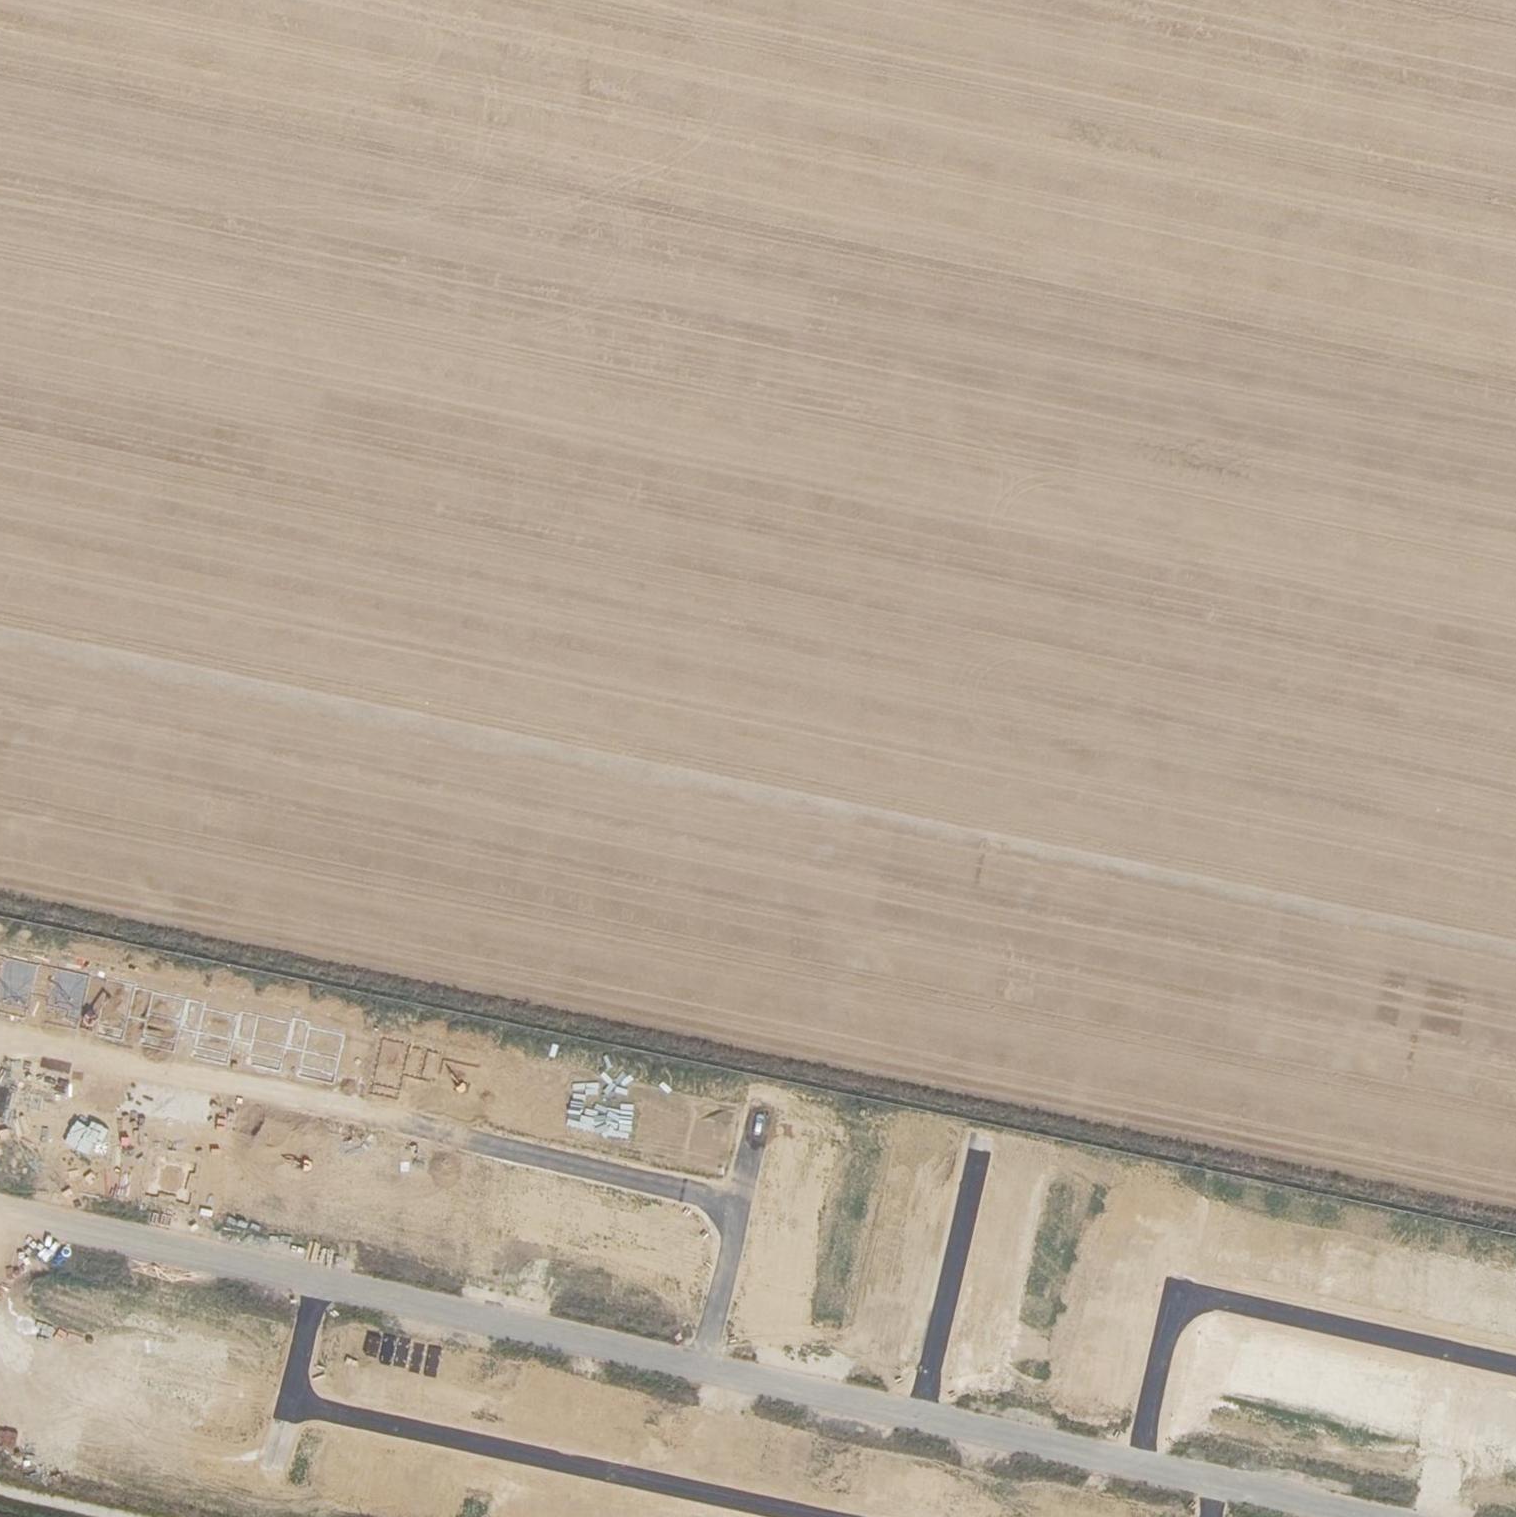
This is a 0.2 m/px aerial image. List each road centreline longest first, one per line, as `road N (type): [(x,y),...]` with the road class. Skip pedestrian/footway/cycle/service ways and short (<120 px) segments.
road 1 (residential): [(0,1210),(1374,1516)]

